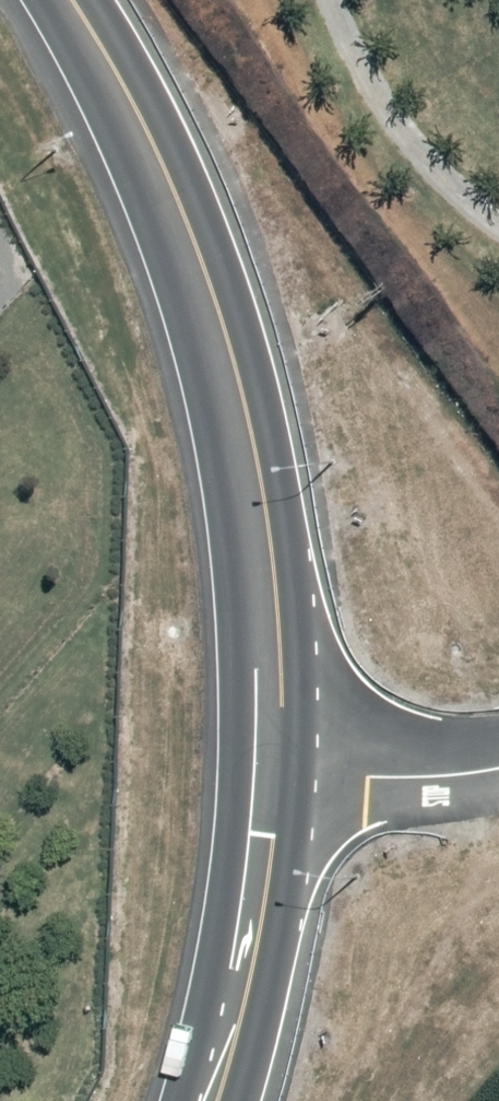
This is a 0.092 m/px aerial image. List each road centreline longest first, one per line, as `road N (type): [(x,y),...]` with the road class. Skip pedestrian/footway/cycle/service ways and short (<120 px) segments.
road 1 (tertiary): [(85,0),(111,31),(199,202),(271,435),(299,638),(292,780)]
road 2 (tertiary): [(239,774),(245,712),(224,443),(176,260),(47,0)]
road 3 (tertiary): [(181,1100),(222,943),(239,774)]
road 4 (tertiary): [(292,780),(288,865),(240,1100)]
road 5 (unclassified): [(498,767),(292,780)]

